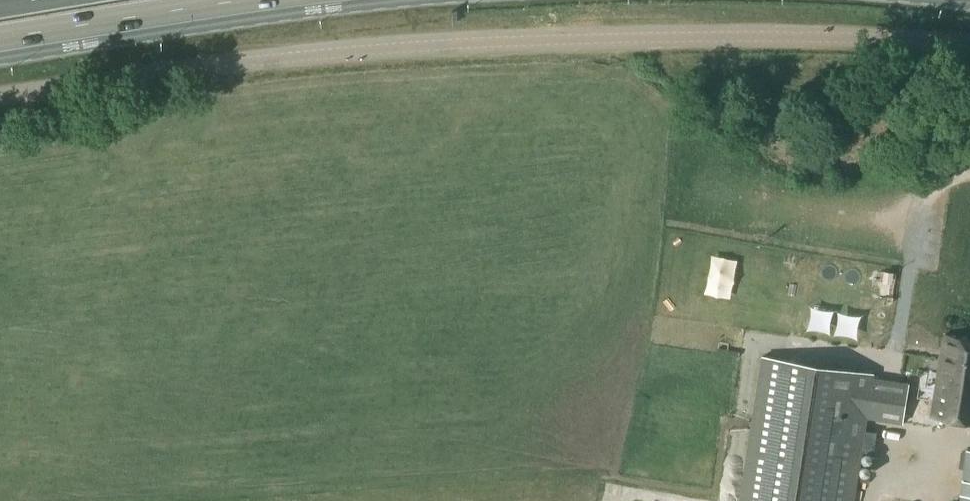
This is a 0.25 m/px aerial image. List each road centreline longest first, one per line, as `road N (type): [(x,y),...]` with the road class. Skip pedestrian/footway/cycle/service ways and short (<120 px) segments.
road 1 (unclassified): [(969,45),(802,37),(353,51),(0,99)]
road 2 (primary): [(0,40),(247,0)]

